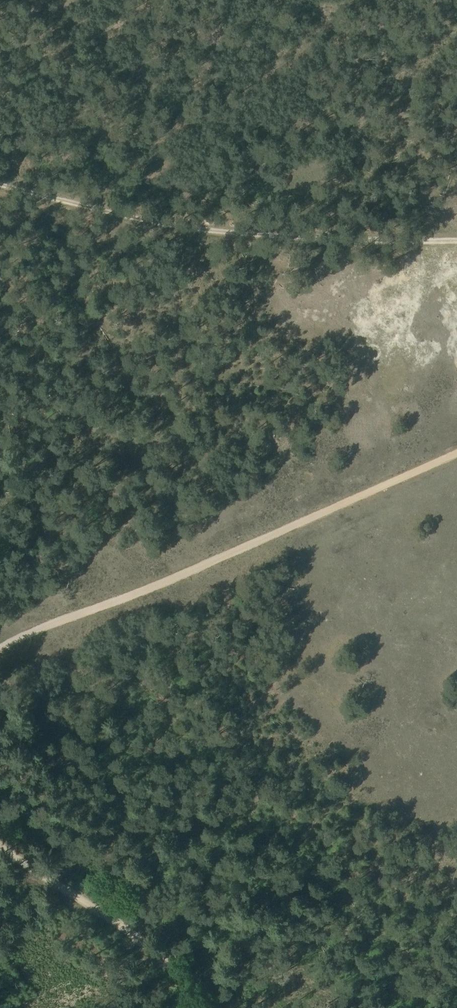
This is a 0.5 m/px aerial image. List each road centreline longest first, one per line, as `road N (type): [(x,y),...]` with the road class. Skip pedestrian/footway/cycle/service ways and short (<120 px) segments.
road 1 (track): [(0,184),(151,224),(326,241),(456,240)]

